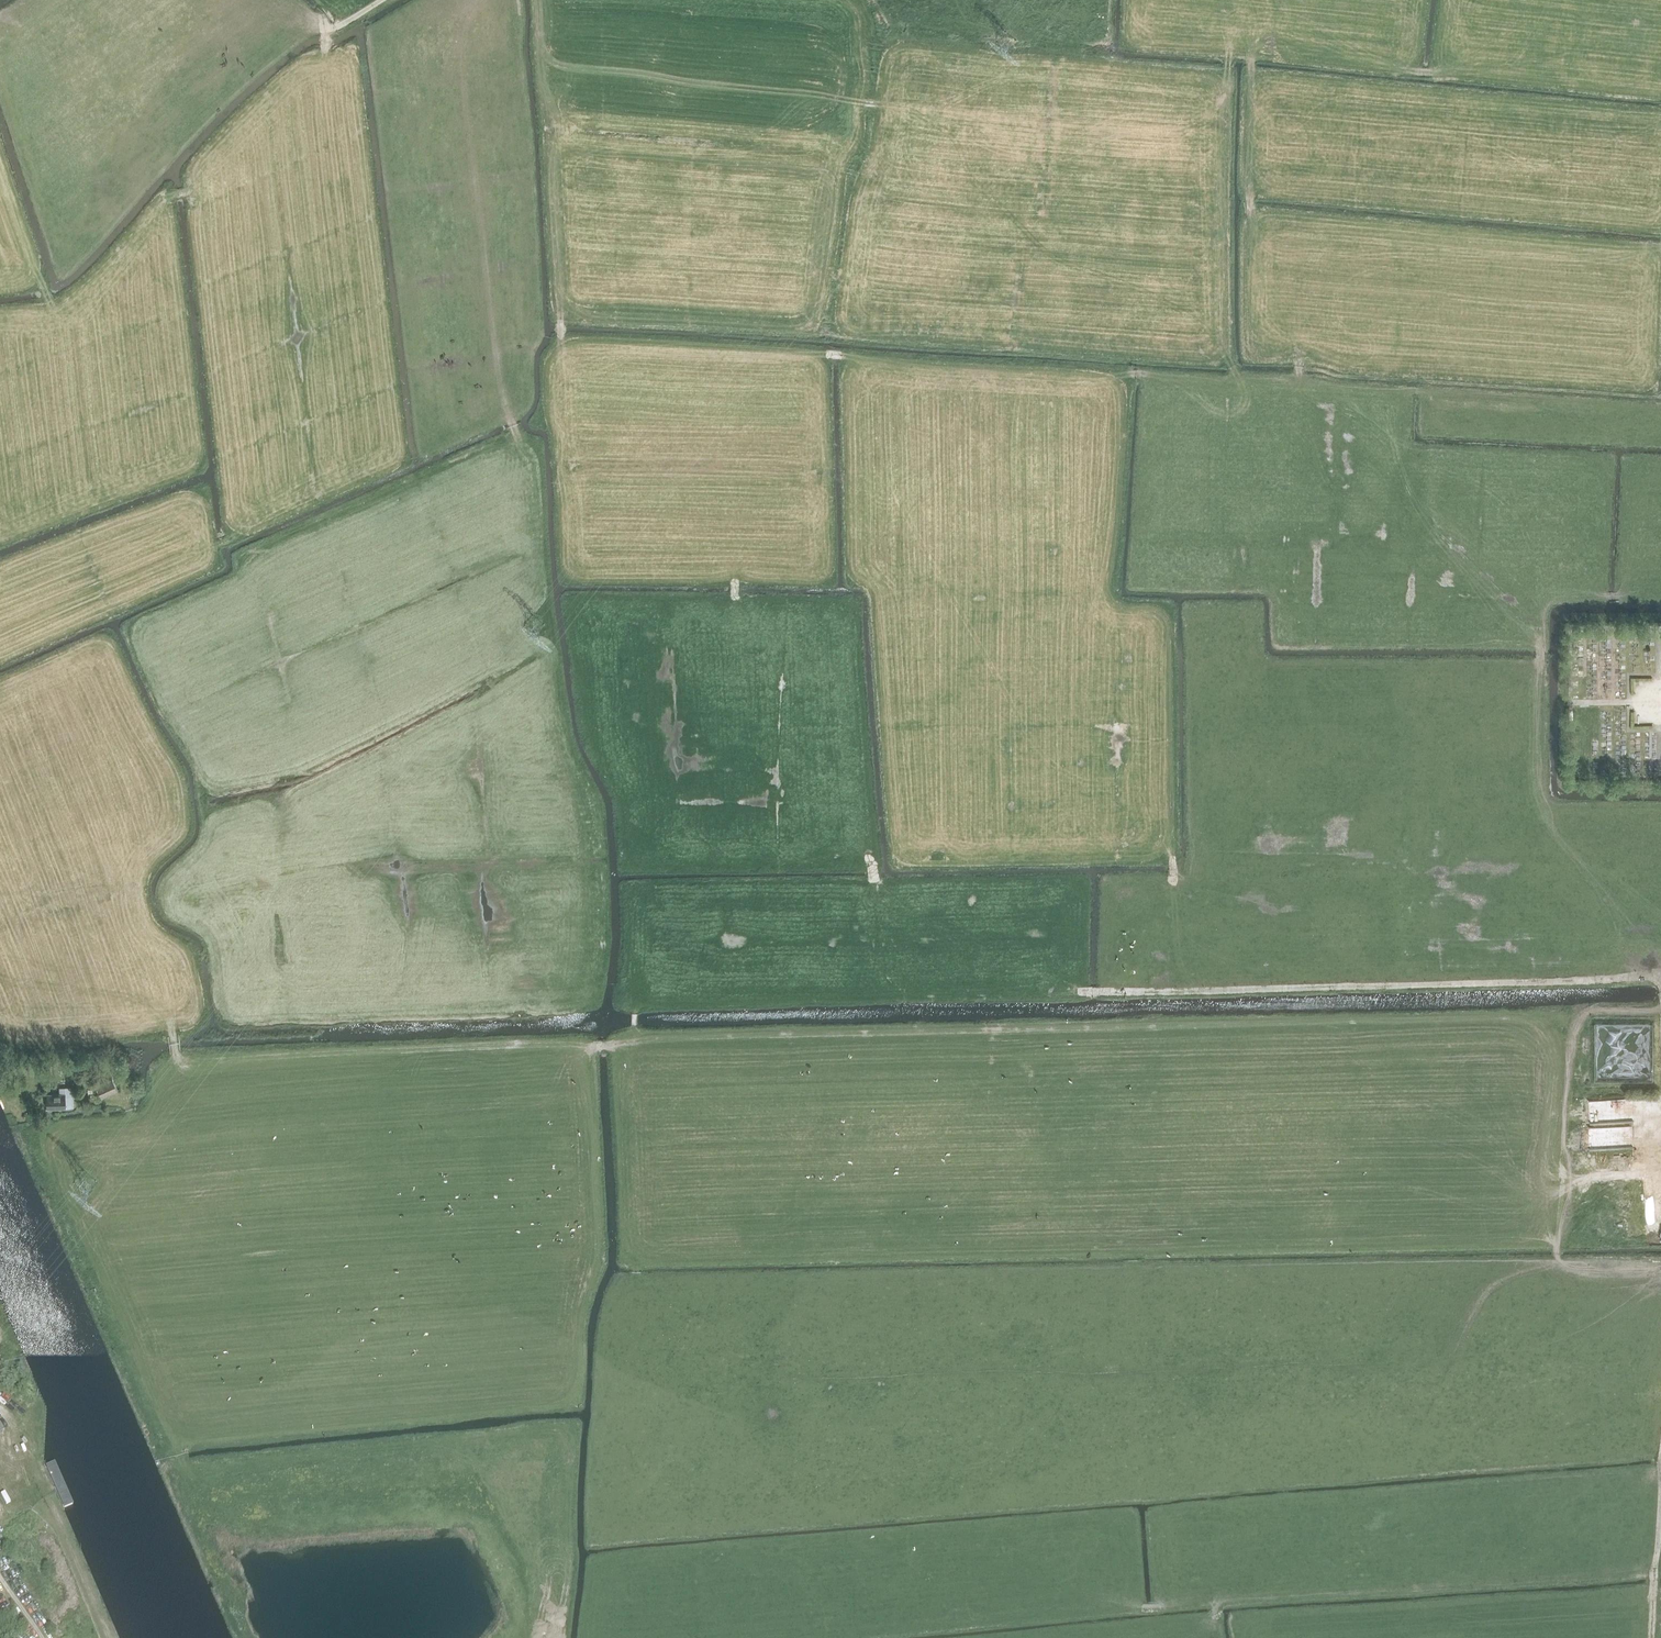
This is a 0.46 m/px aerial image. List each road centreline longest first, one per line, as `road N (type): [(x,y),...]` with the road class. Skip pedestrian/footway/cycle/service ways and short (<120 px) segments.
road 1 (track): [(1650,1637),(1660,1463)]

